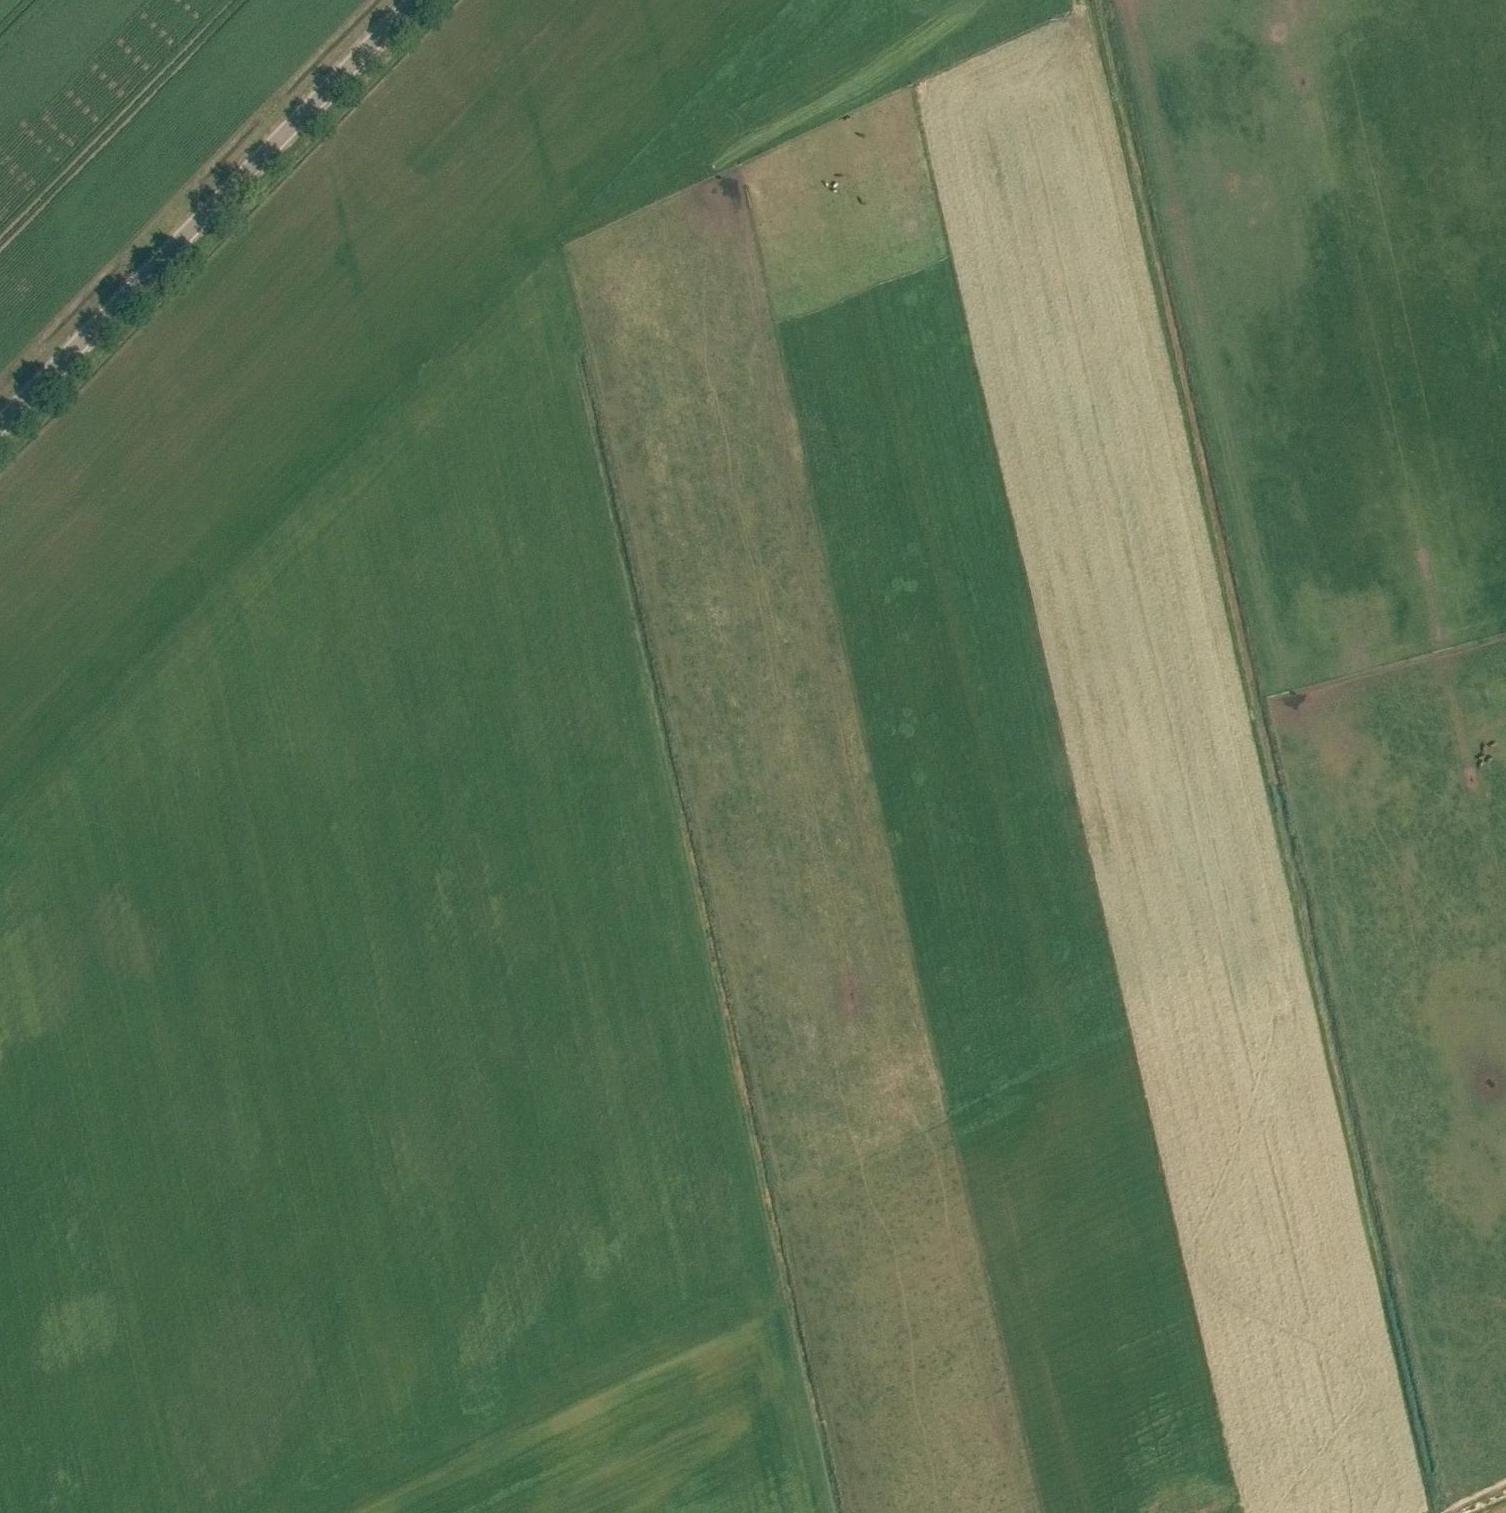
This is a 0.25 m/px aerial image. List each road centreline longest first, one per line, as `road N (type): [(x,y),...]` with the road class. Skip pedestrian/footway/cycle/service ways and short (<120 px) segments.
road 1 (unclassified): [(0,433),(426,0)]

